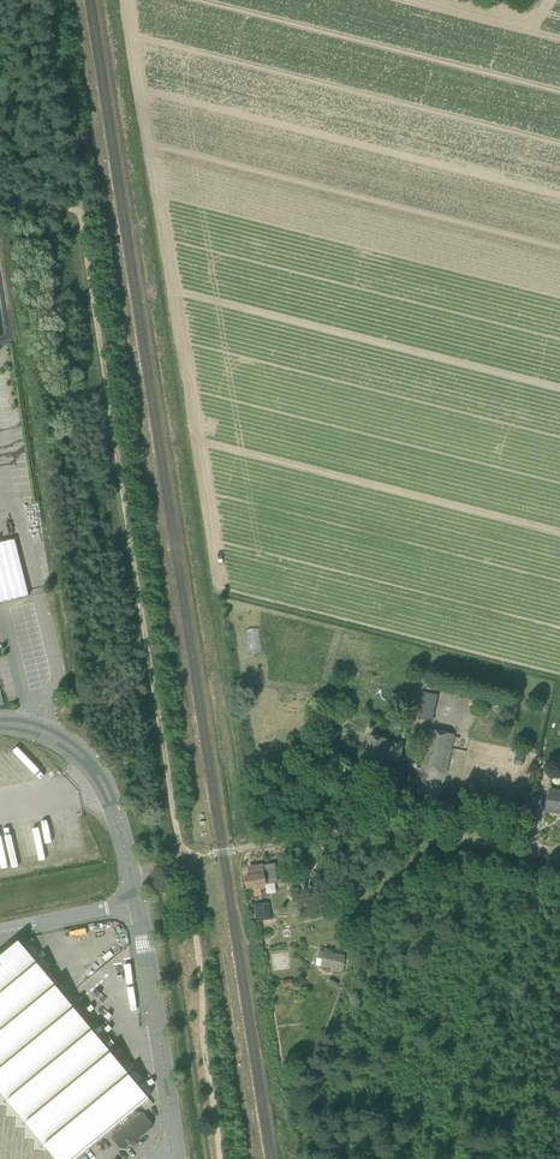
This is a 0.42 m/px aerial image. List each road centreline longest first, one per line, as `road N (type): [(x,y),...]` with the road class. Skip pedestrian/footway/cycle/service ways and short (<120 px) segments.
road 1 (track): [(258,846),(245,815),(121,0)]
road 2 (track): [(82,212),(188,859)]
road 3 (unclassified): [(130,872),(384,828),(559,859)]
road 4 (track): [(220,1158),(188,859)]
road 5 (tertiary): [(137,903),(177,1158)]
road 6 (track): [(46,0),(82,212)]
road 7 (unclassified): [(32,729),(57,676),(26,537)]
road 8 (tertiary): [(32,729),(73,750),(102,784),(130,872)]
road 9 (unclassified): [(0,932),(137,903)]

